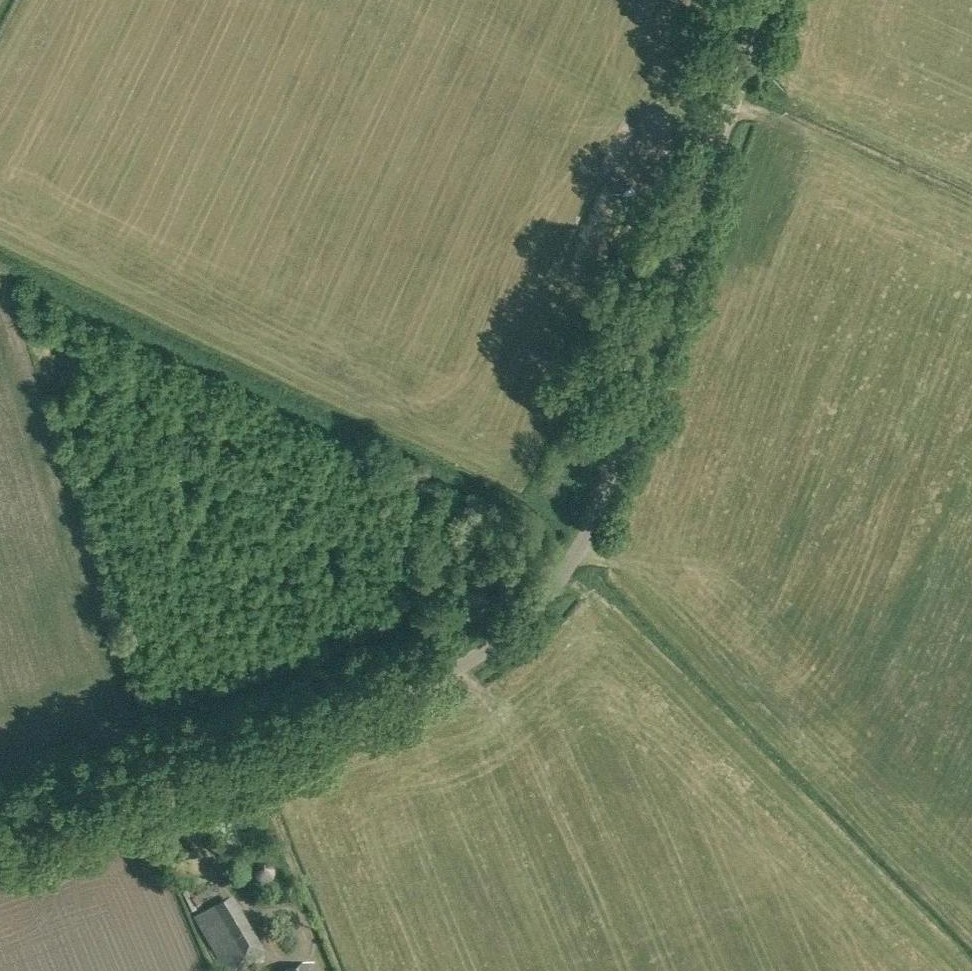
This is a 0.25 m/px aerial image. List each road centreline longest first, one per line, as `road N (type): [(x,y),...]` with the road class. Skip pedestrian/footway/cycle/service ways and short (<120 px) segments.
road 1 (unclassified): [(0,832),(450,675),(538,612),(585,537),(770,0)]

